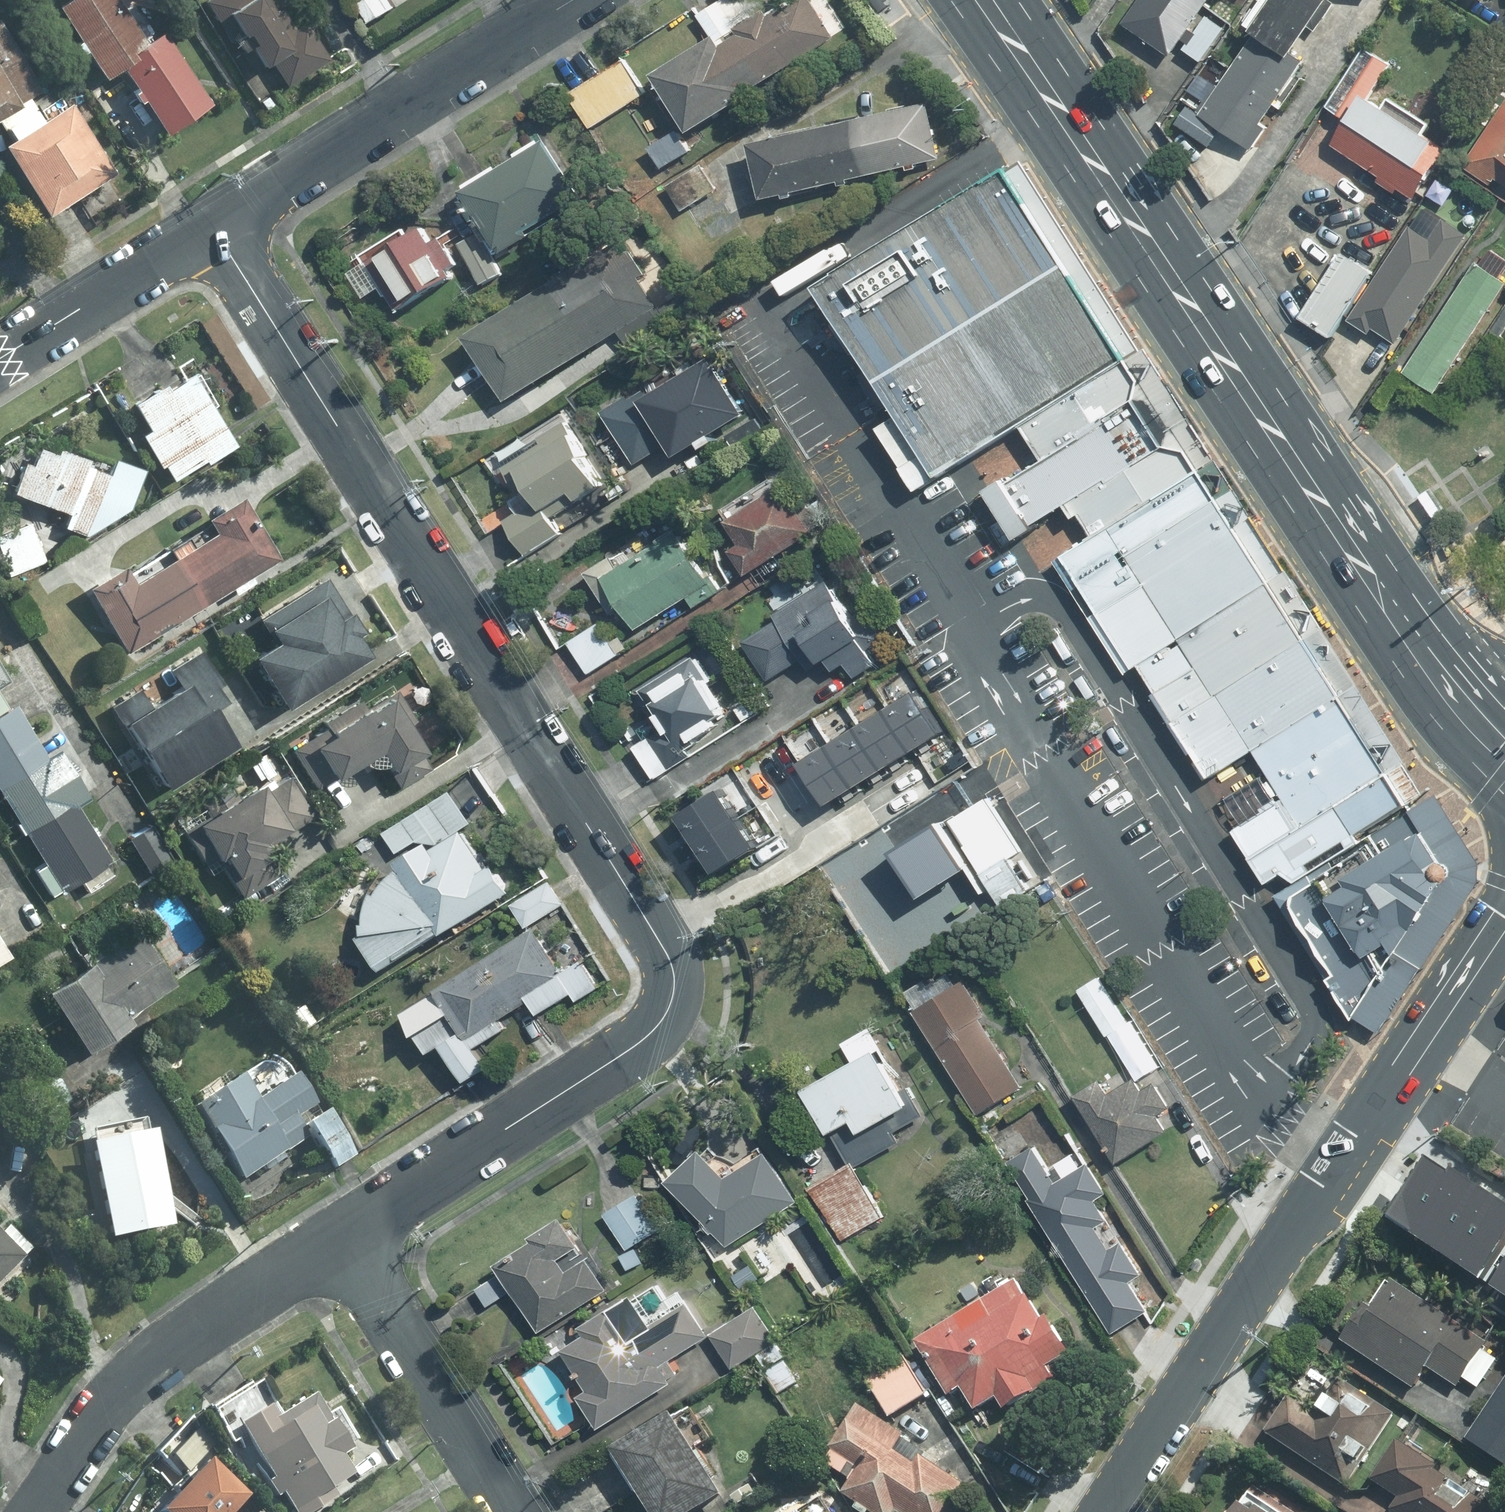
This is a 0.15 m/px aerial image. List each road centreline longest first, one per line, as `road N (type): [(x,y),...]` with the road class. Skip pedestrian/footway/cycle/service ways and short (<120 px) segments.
road 1 (residential): [(657,934),(216,224)]
road 2 (primary): [(982,0),(1388,606)]
road 3 (tertiary): [(1504,917),(1108,1511)]
road 4 (residential): [(343,1237),(649,1036),(672,987),(657,934)]
road 5 (tertiary): [(571,0),(216,224)]
road 6 (residential): [(343,1237),(135,1378),(35,1511)]
road 7 (residential): [(515,1511),(343,1237)]
road 8 (residential): [(657,934),(918,779)]
road 9 (tertiary): [(216,224),(0,356)]
road 10 (primary): [(1388,606),(1469,722),(1504,756)]
road 11 (primary): [(1388,606),(1504,651)]

